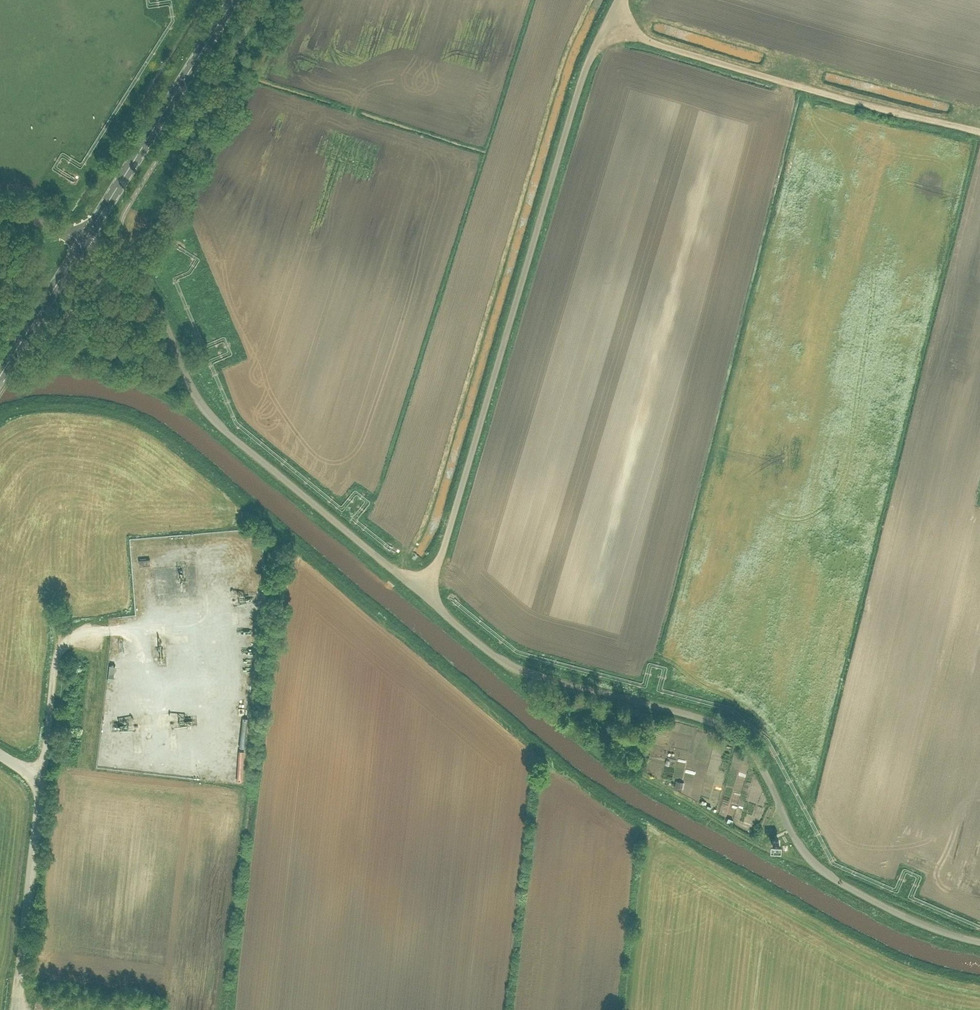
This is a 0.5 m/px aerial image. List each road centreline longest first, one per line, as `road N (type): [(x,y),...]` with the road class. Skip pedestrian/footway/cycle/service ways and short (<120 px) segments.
road 1 (unclassified): [(979,941),(913,920),(820,869),(797,842),(754,751),(730,729),(516,669),(418,589)]
road 2 (unclassified): [(418,589),(442,554),(579,86),(606,25)]
road 3 (unclassified): [(418,589),(217,424),(187,380),(151,298),(83,244)]
road 4 (unclassified): [(606,25),(979,131)]
road 5 (track): [(509,665),(531,692),(635,774),(782,860),(813,863)]
road 6 (secondary): [(83,244),(232,0)]
road 7 (unclassified): [(0,754),(31,773),(41,796),(16,1009)]
road 8 (secondary): [(0,376),(83,244)]

